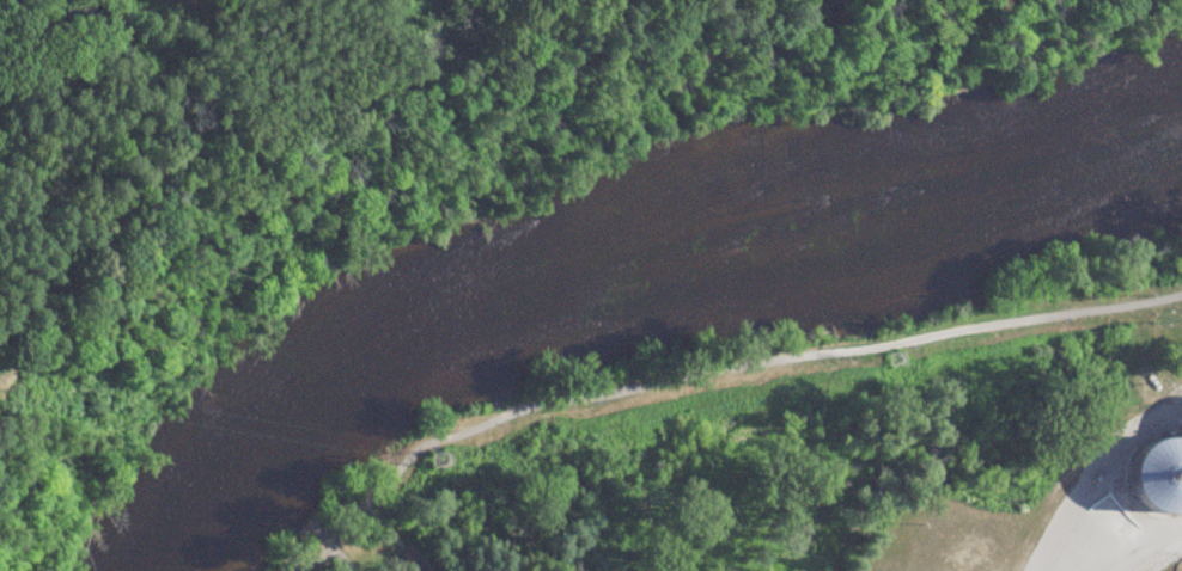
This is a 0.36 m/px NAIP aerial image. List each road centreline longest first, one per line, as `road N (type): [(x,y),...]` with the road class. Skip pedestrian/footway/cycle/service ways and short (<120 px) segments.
road 1 (residential): [(1048,570),(1073,515),(1128,438),(1181,405)]

